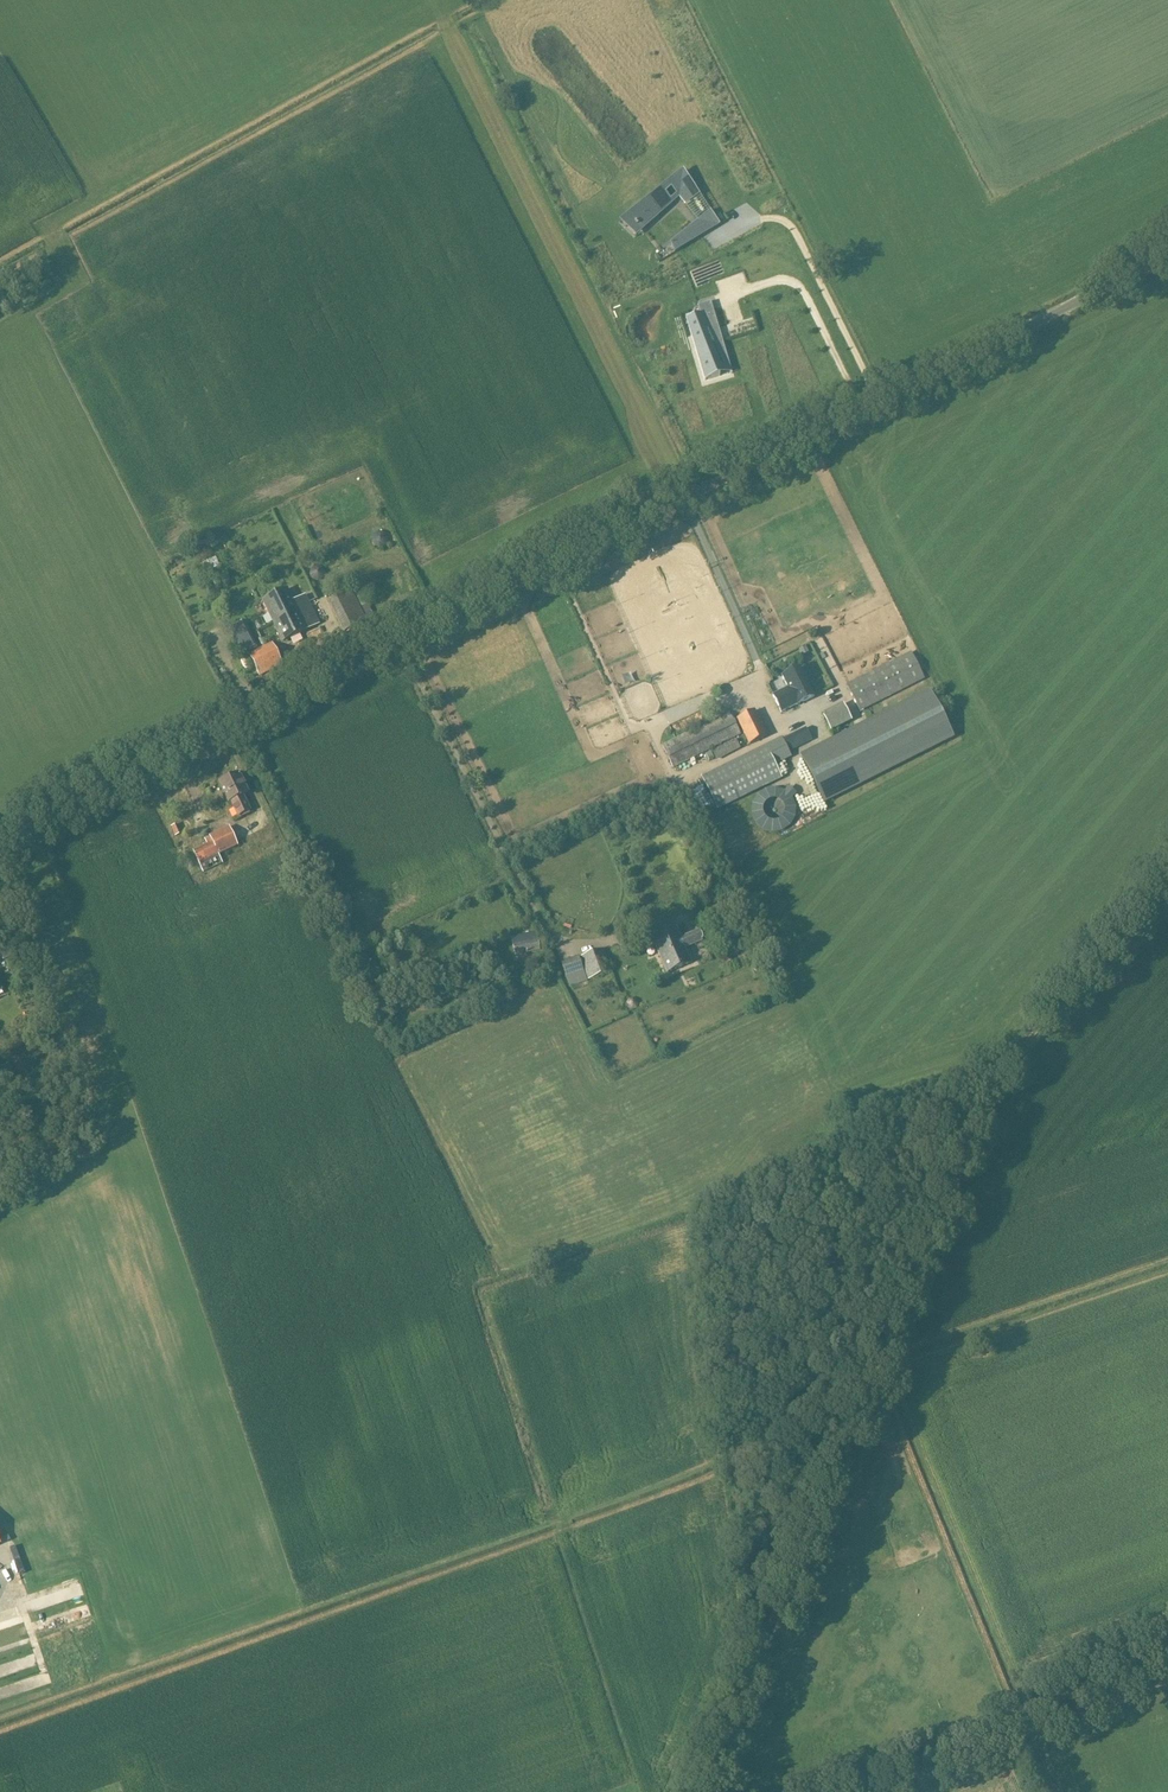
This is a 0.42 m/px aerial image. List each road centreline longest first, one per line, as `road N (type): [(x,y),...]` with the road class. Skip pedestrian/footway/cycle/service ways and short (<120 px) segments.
road 1 (unclassified): [(0,835),(1167,256)]
road 2 (track): [(704,1791),(981,1089),(1167,863)]
road 3 (unclassified): [(882,1791),(1167,1678)]

